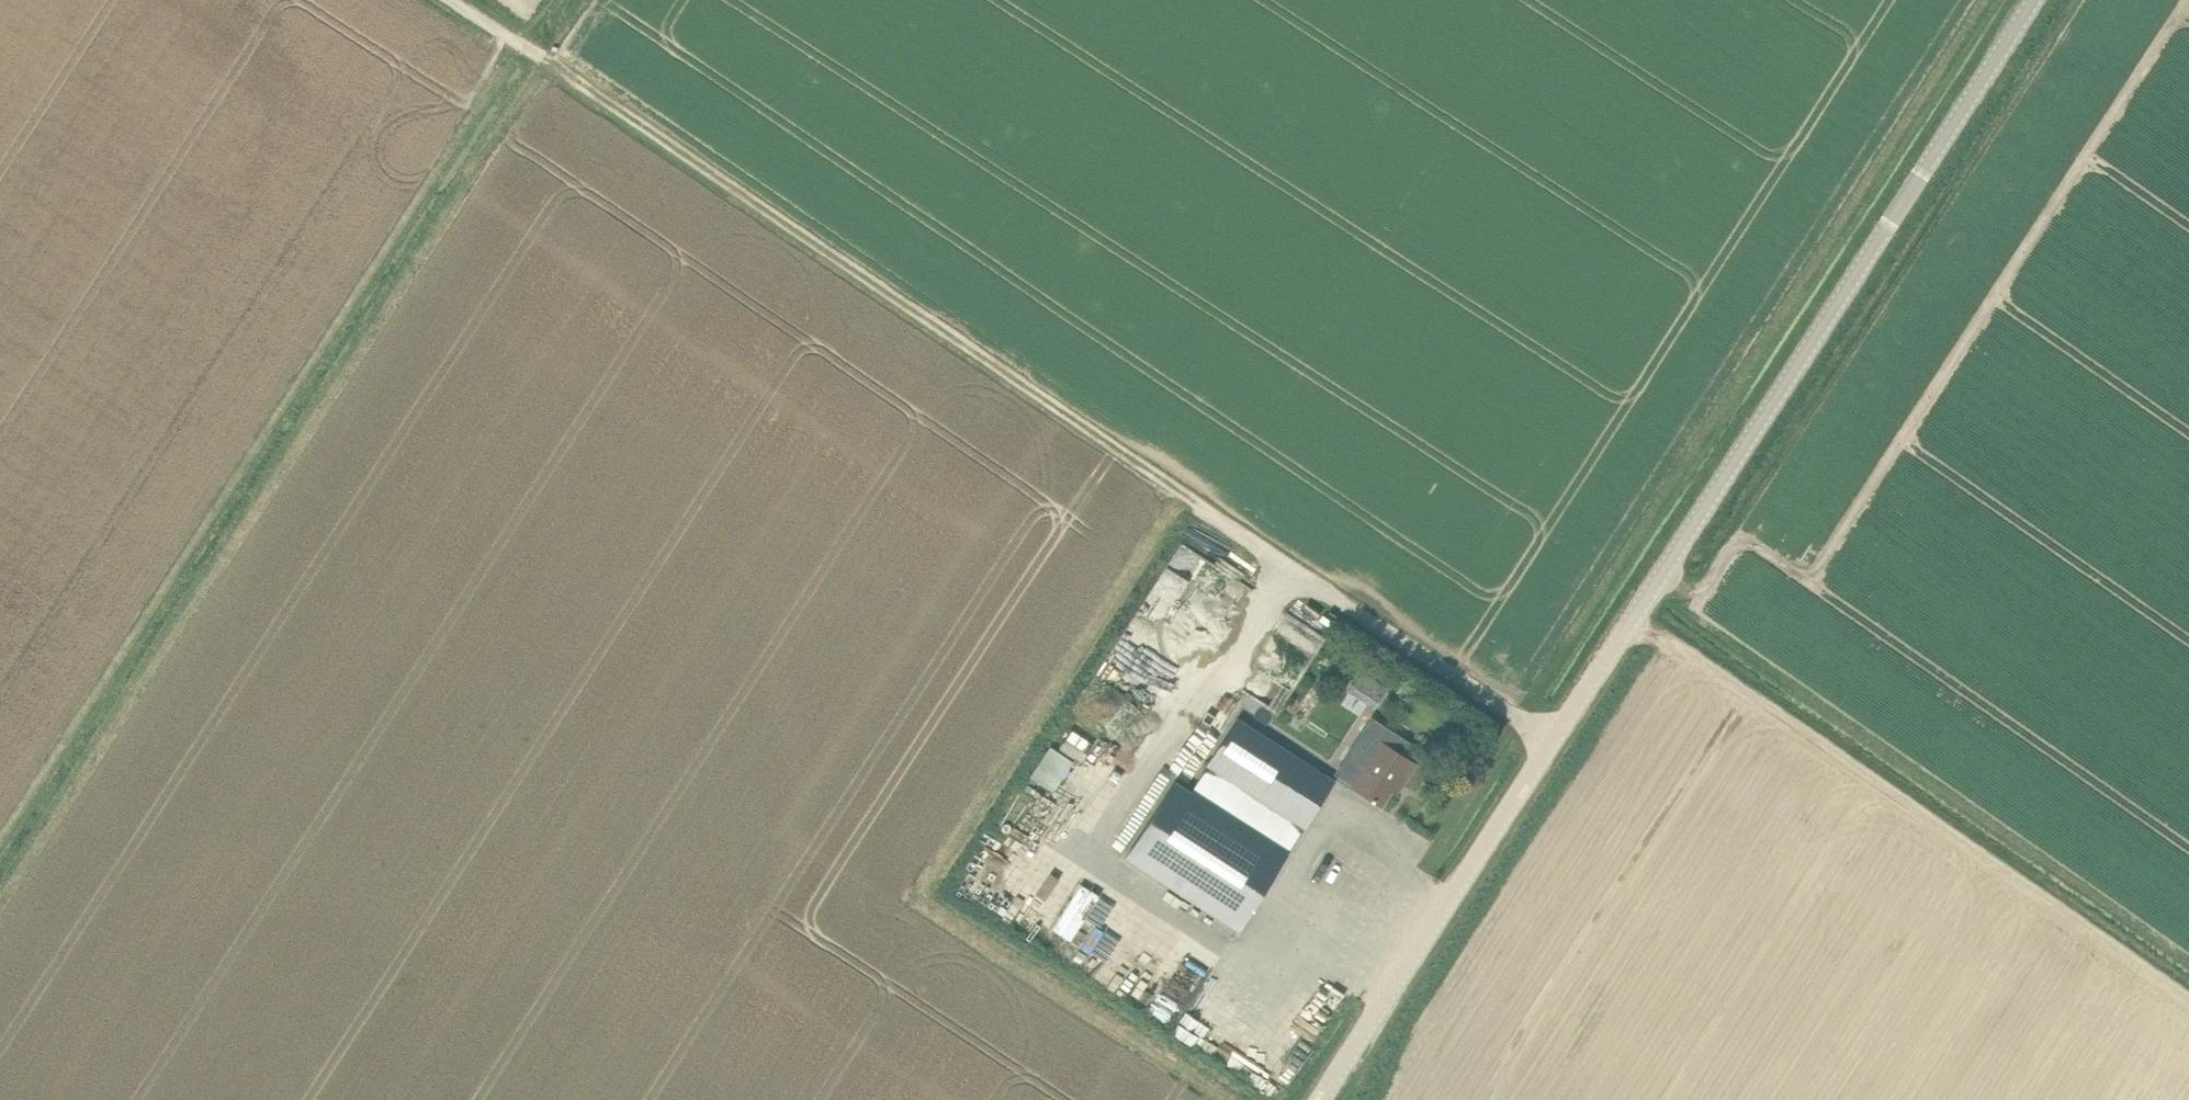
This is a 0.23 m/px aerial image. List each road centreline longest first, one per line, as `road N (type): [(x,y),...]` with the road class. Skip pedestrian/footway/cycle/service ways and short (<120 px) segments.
road 1 (tertiary): [(1323,1099),(2039,0)]
road 2 (track): [(454,0),(1193,502)]

